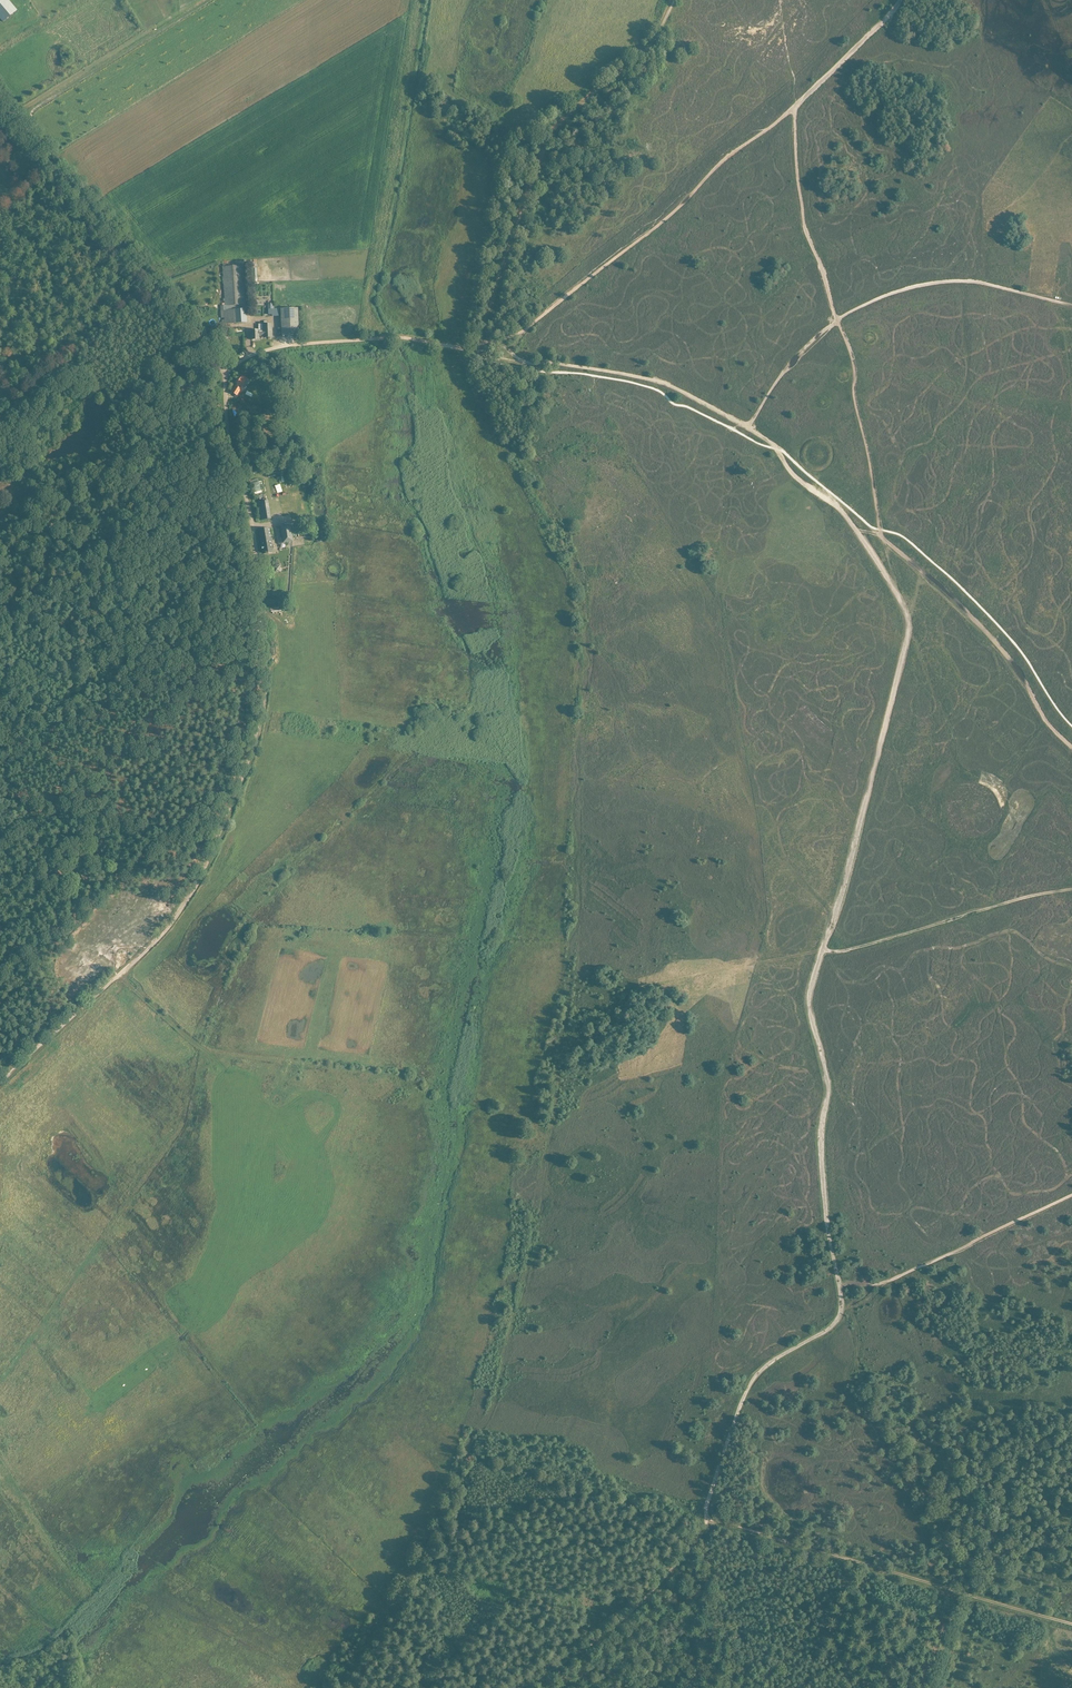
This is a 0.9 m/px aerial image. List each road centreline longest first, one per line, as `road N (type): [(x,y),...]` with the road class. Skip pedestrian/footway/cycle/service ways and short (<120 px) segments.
road 1 (track): [(841,1310),(823,1176),(829,1087),(810,999),(908,628),(852,523),(748,427)]
road 2 (track): [(0,1084),(156,941),(210,861),(264,707),(255,547)]
road 3 (track): [(472,351),(545,146),(651,41),(675,0)]
road 4 (track): [(708,1518),(1071,1624)]
road 5 (unclassified): [(226,369),(0,104)]
road 6 (track): [(871,527),(1002,650),(1049,726),(1071,747)]
road 7 (track): [(748,427),(644,378),(472,351)]
road 8 (track): [(708,1518),(749,1386),(761,1369),(829,1328),(841,1310)]
road 9 (track): [(1071,1195),(881,1282),(841,1310)]
road 10 (track): [(519,1687),(633,1611),(708,1518)]
road 11 (track): [(1071,890),(823,951)]
road 12 (track): [(12,119),(205,0)]
road 13 (unclassified): [(255,547),(229,435),(226,369)]
road 14 (track): [(472,351),(400,337),(302,345)]

